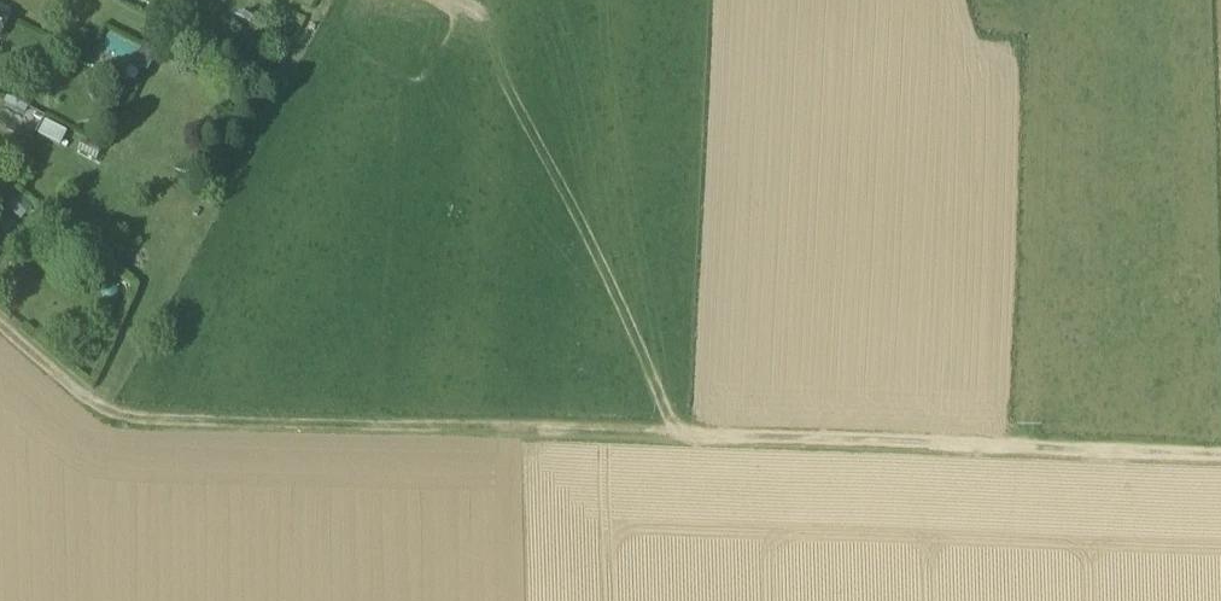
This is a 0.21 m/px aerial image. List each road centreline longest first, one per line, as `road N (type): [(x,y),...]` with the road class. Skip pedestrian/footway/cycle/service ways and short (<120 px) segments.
road 1 (track): [(0,320),(112,416),(1220,456)]

